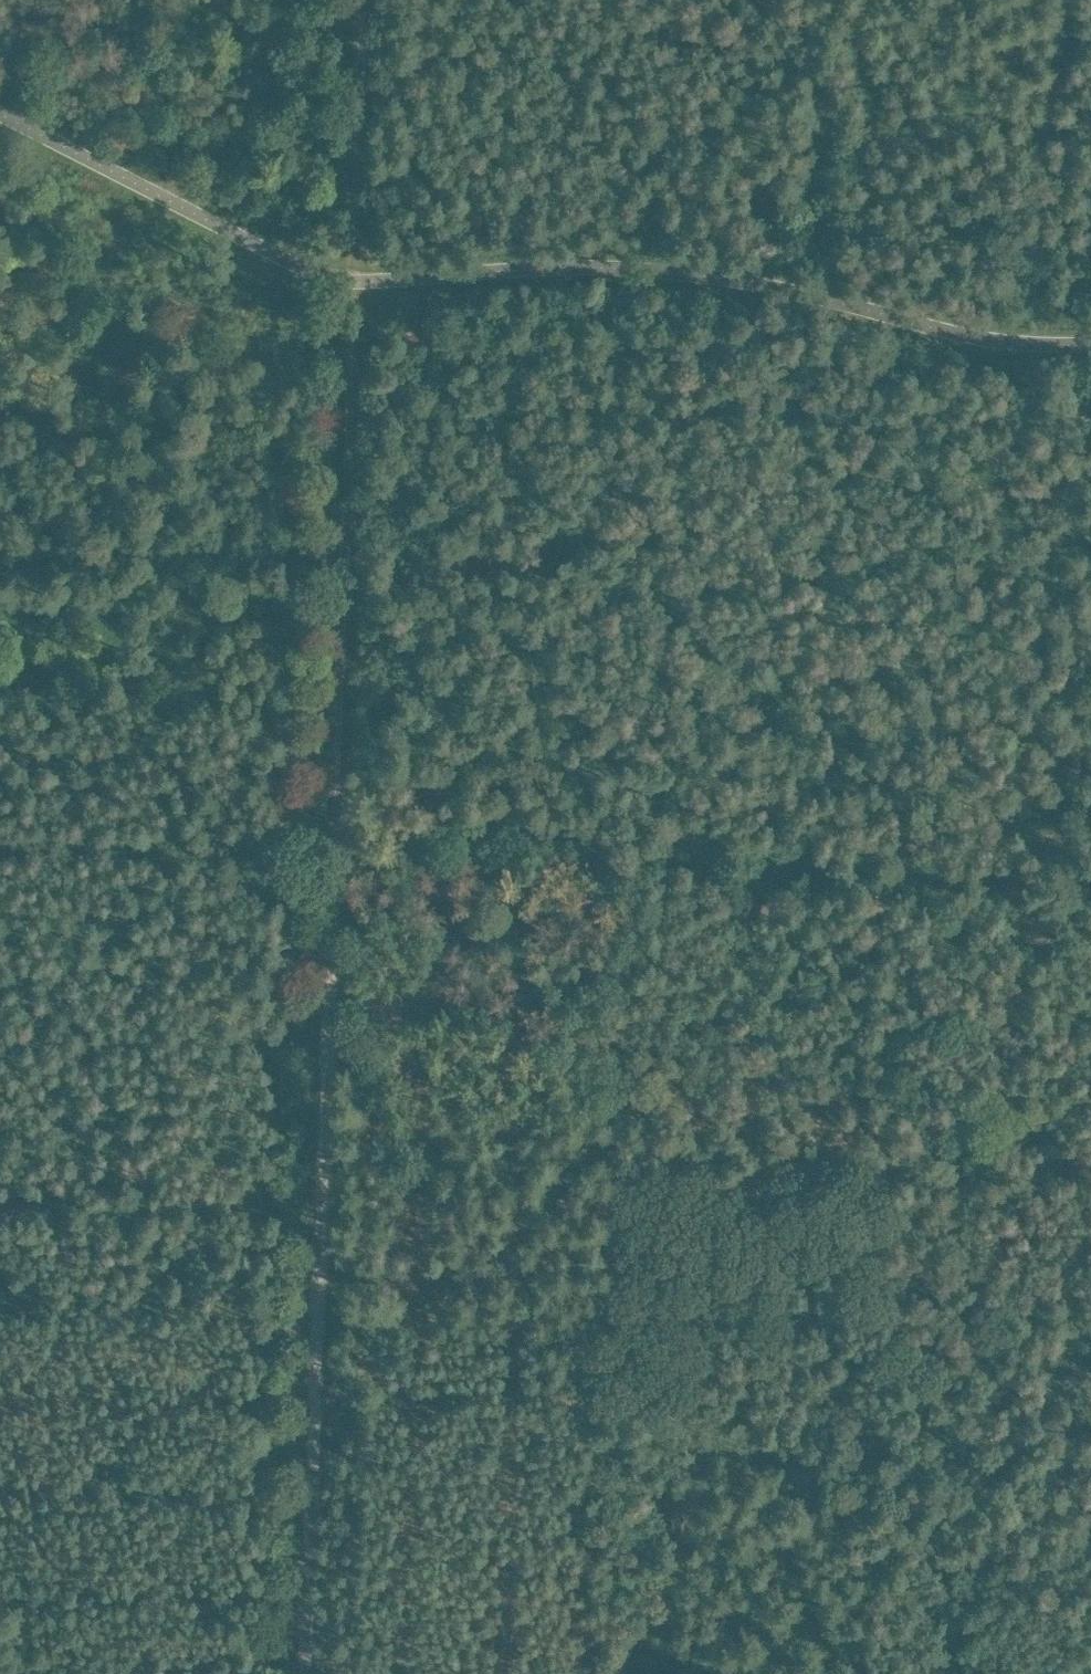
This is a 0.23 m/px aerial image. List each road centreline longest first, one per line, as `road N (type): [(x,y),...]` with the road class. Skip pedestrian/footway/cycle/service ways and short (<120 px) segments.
road 1 (track): [(356,281),(351,845),(310,1673)]
road 2 (track): [(0,833),(1090,881)]
road 3 (track): [(1090,1403),(784,1428),(520,1410),(325,1431)]
road 4 (track): [(355,0),(356,281)]

